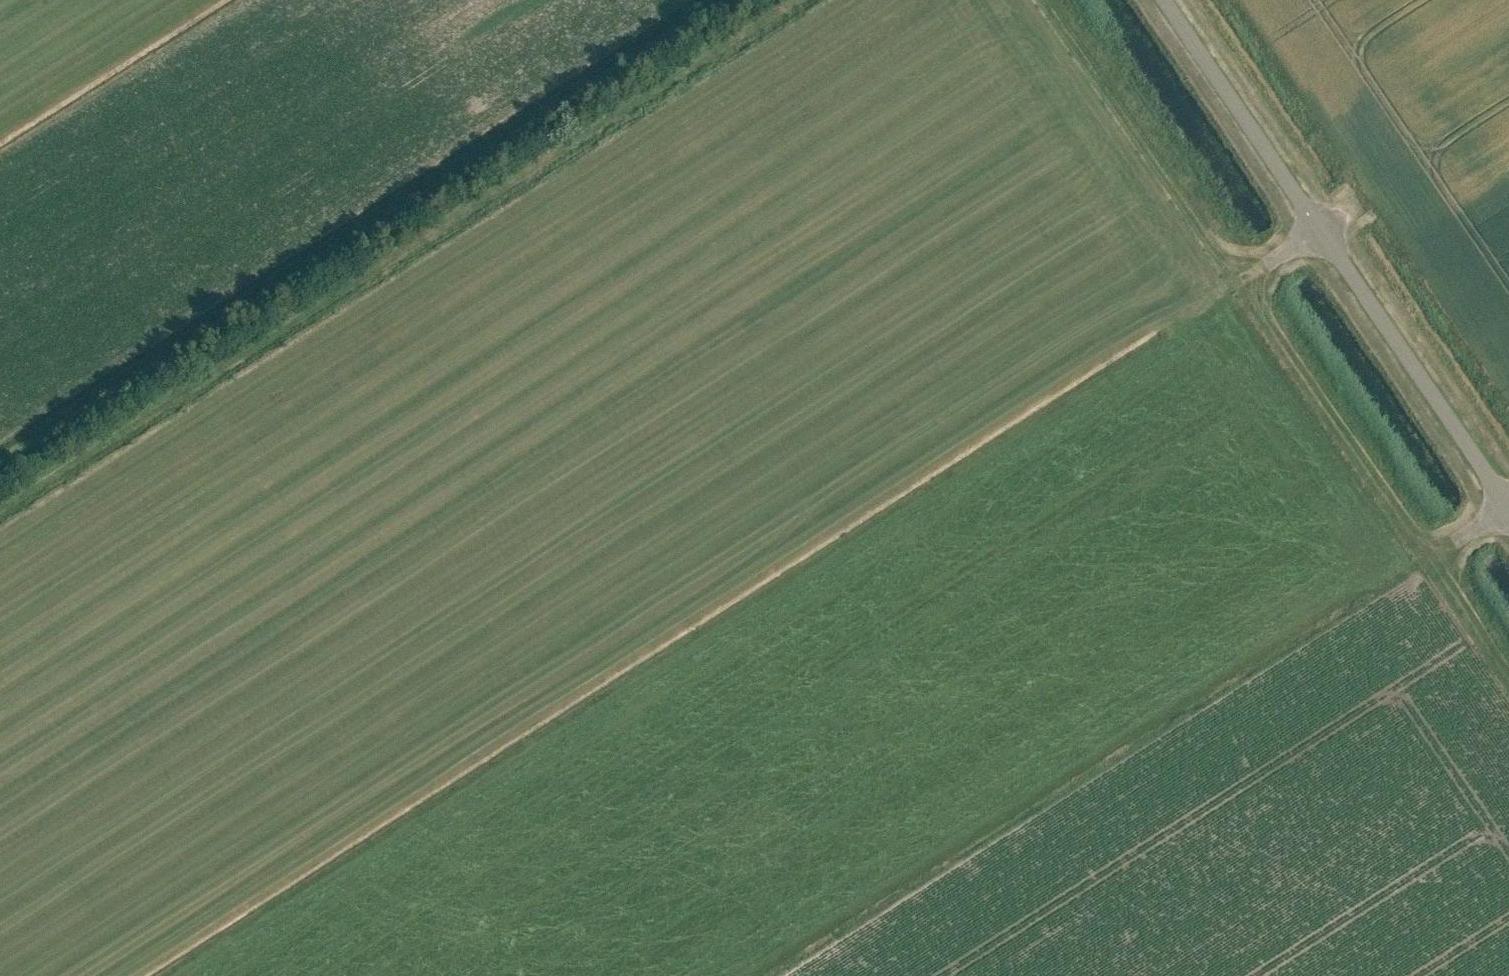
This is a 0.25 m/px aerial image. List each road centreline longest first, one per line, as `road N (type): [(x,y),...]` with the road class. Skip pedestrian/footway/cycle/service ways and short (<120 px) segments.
road 1 (unclassified): [(1508,504),(1166,0)]

